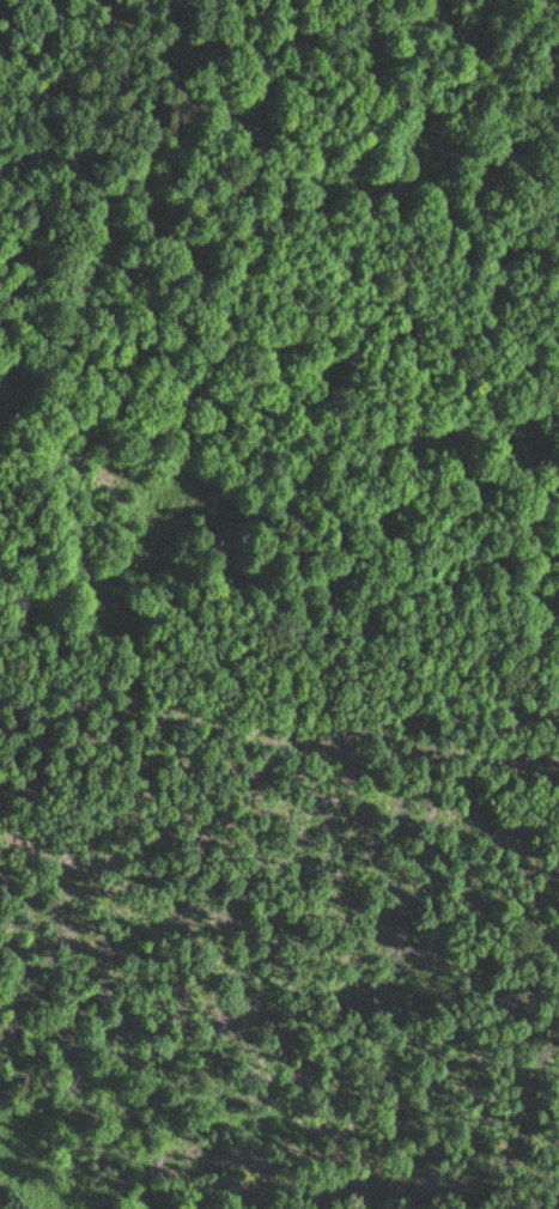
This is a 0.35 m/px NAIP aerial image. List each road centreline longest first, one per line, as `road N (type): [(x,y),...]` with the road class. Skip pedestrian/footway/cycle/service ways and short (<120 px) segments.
road 1 (track): [(558,1115),(388,1069)]

